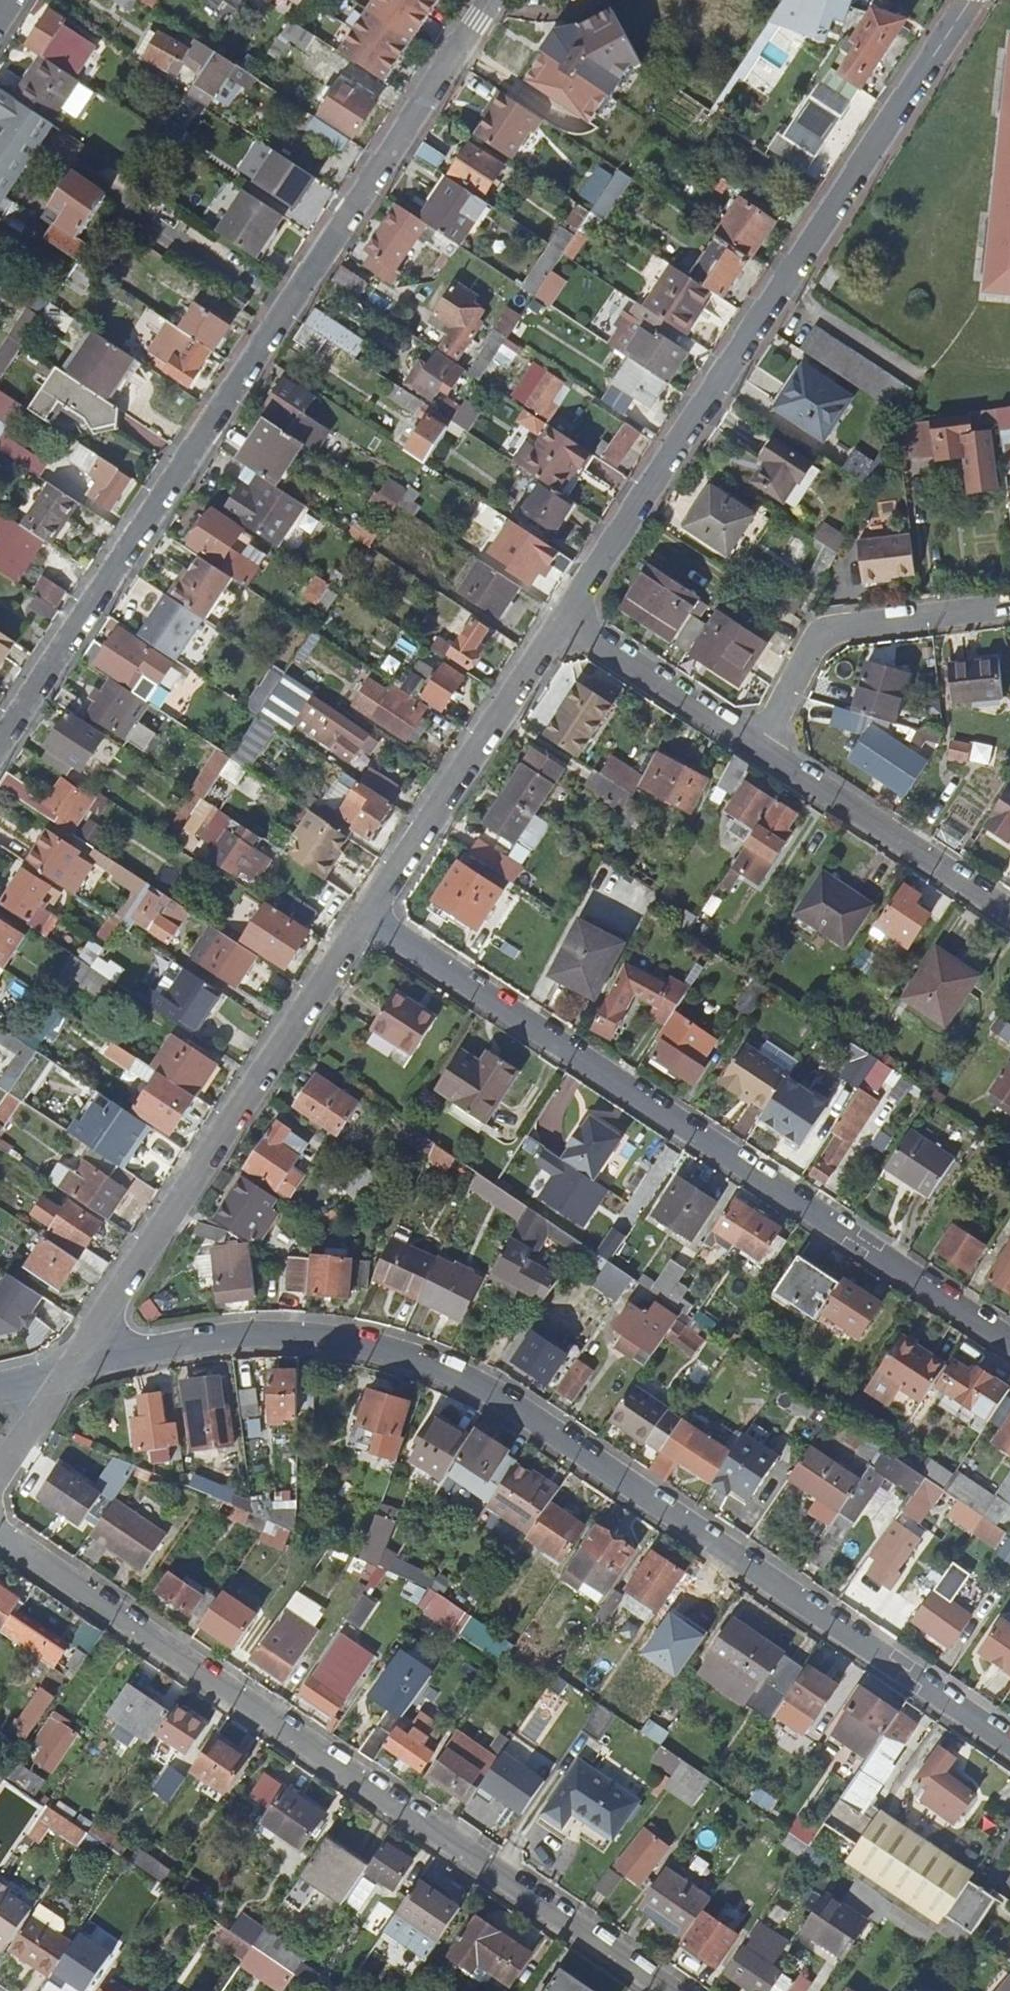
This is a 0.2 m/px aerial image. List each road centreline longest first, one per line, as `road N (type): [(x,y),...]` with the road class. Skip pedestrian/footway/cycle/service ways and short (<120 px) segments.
road 1 (unclassified): [(67,1370),(250,1334),(383,1350),(455,1376),(585,1454),(1009,1745)]
road 2 (unclassified): [(0,746),(487,0)]
road 3 (residential): [(0,1535),(668,1990)]
road 4 (unclassified): [(366,918),(1009,1341)]
road 5 (residential): [(563,619),(970,0)]
road 6 (residential): [(67,1370),(366,918)]
road 7 (residential): [(366,918),(563,619)]
road 8 (unclassified): [(760,747),(823,636),(849,624),(1009,605)]
road 9 (unclassified): [(760,747),(1009,911)]
road 10 (unclassified): [(563,619),(760,747)]
road 11 (residential): [(0,1471),(67,1370)]

